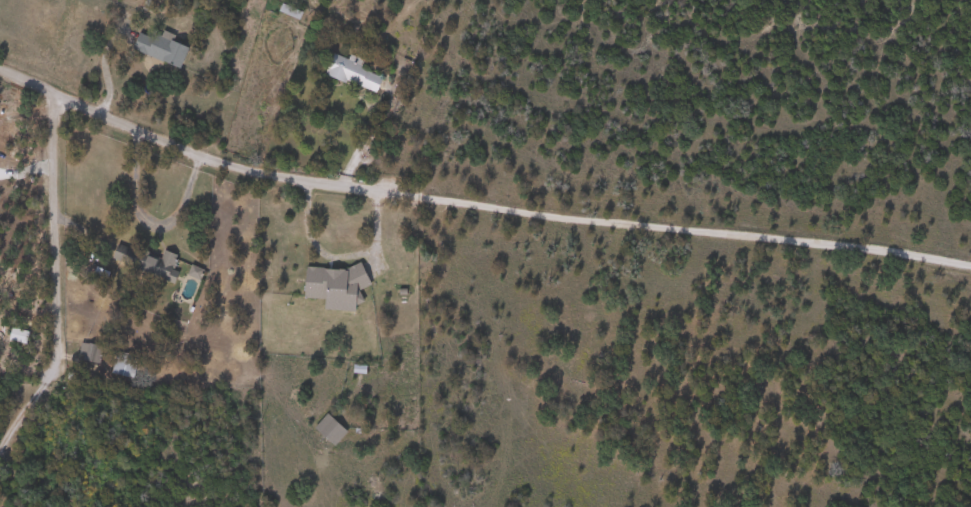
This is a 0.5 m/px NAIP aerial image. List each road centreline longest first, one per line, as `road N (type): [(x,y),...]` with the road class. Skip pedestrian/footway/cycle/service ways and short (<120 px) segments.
road 1 (residential): [(970,283),(858,250),(573,223),(198,161),(0,71)]

